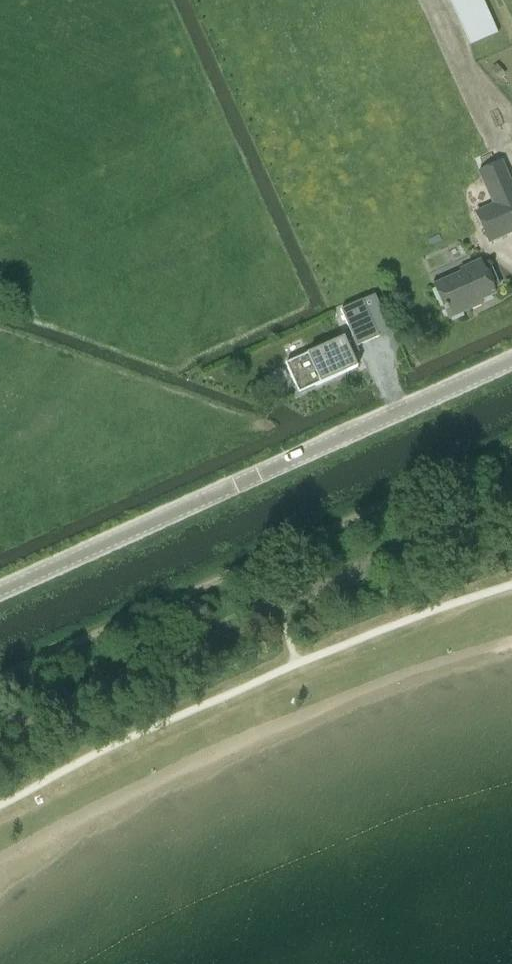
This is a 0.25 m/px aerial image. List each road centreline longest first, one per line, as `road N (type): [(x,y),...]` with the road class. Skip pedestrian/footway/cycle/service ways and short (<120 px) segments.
road 1 (tertiary): [(0,591),(511,361)]

